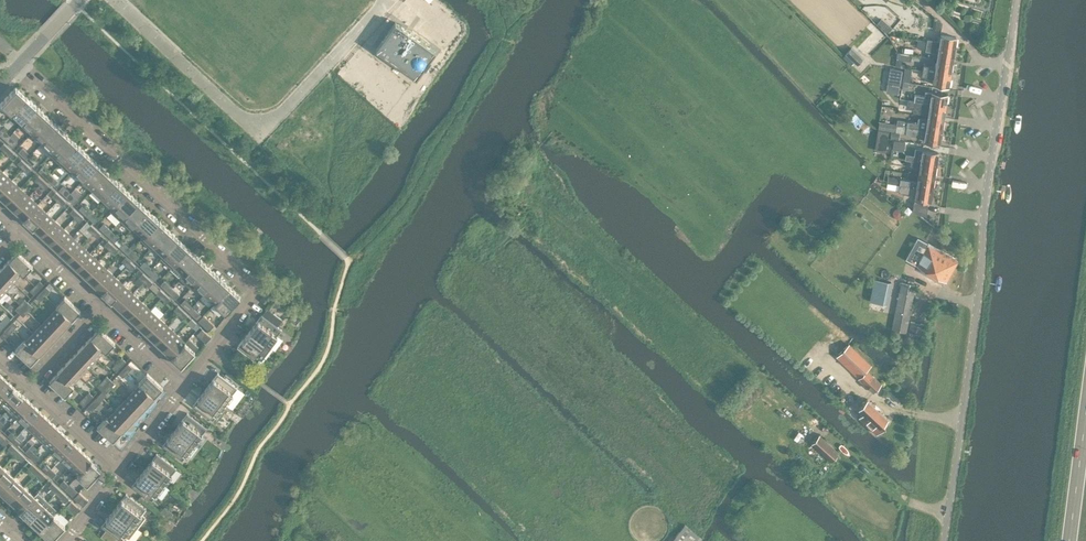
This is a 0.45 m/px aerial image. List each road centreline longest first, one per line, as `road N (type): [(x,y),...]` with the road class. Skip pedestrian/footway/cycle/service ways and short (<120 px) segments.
road 1 (unclassified): [(945,540),(1018,0)]
road 2 (residential): [(188,384),(259,290),(20,64)]
road 3 (residential): [(114,0),(239,118),(259,125),(278,118),(388,0)]
road 4 (trunk): [(1085,409),(1069,540)]
road 5 (residential): [(121,468),(29,382)]

